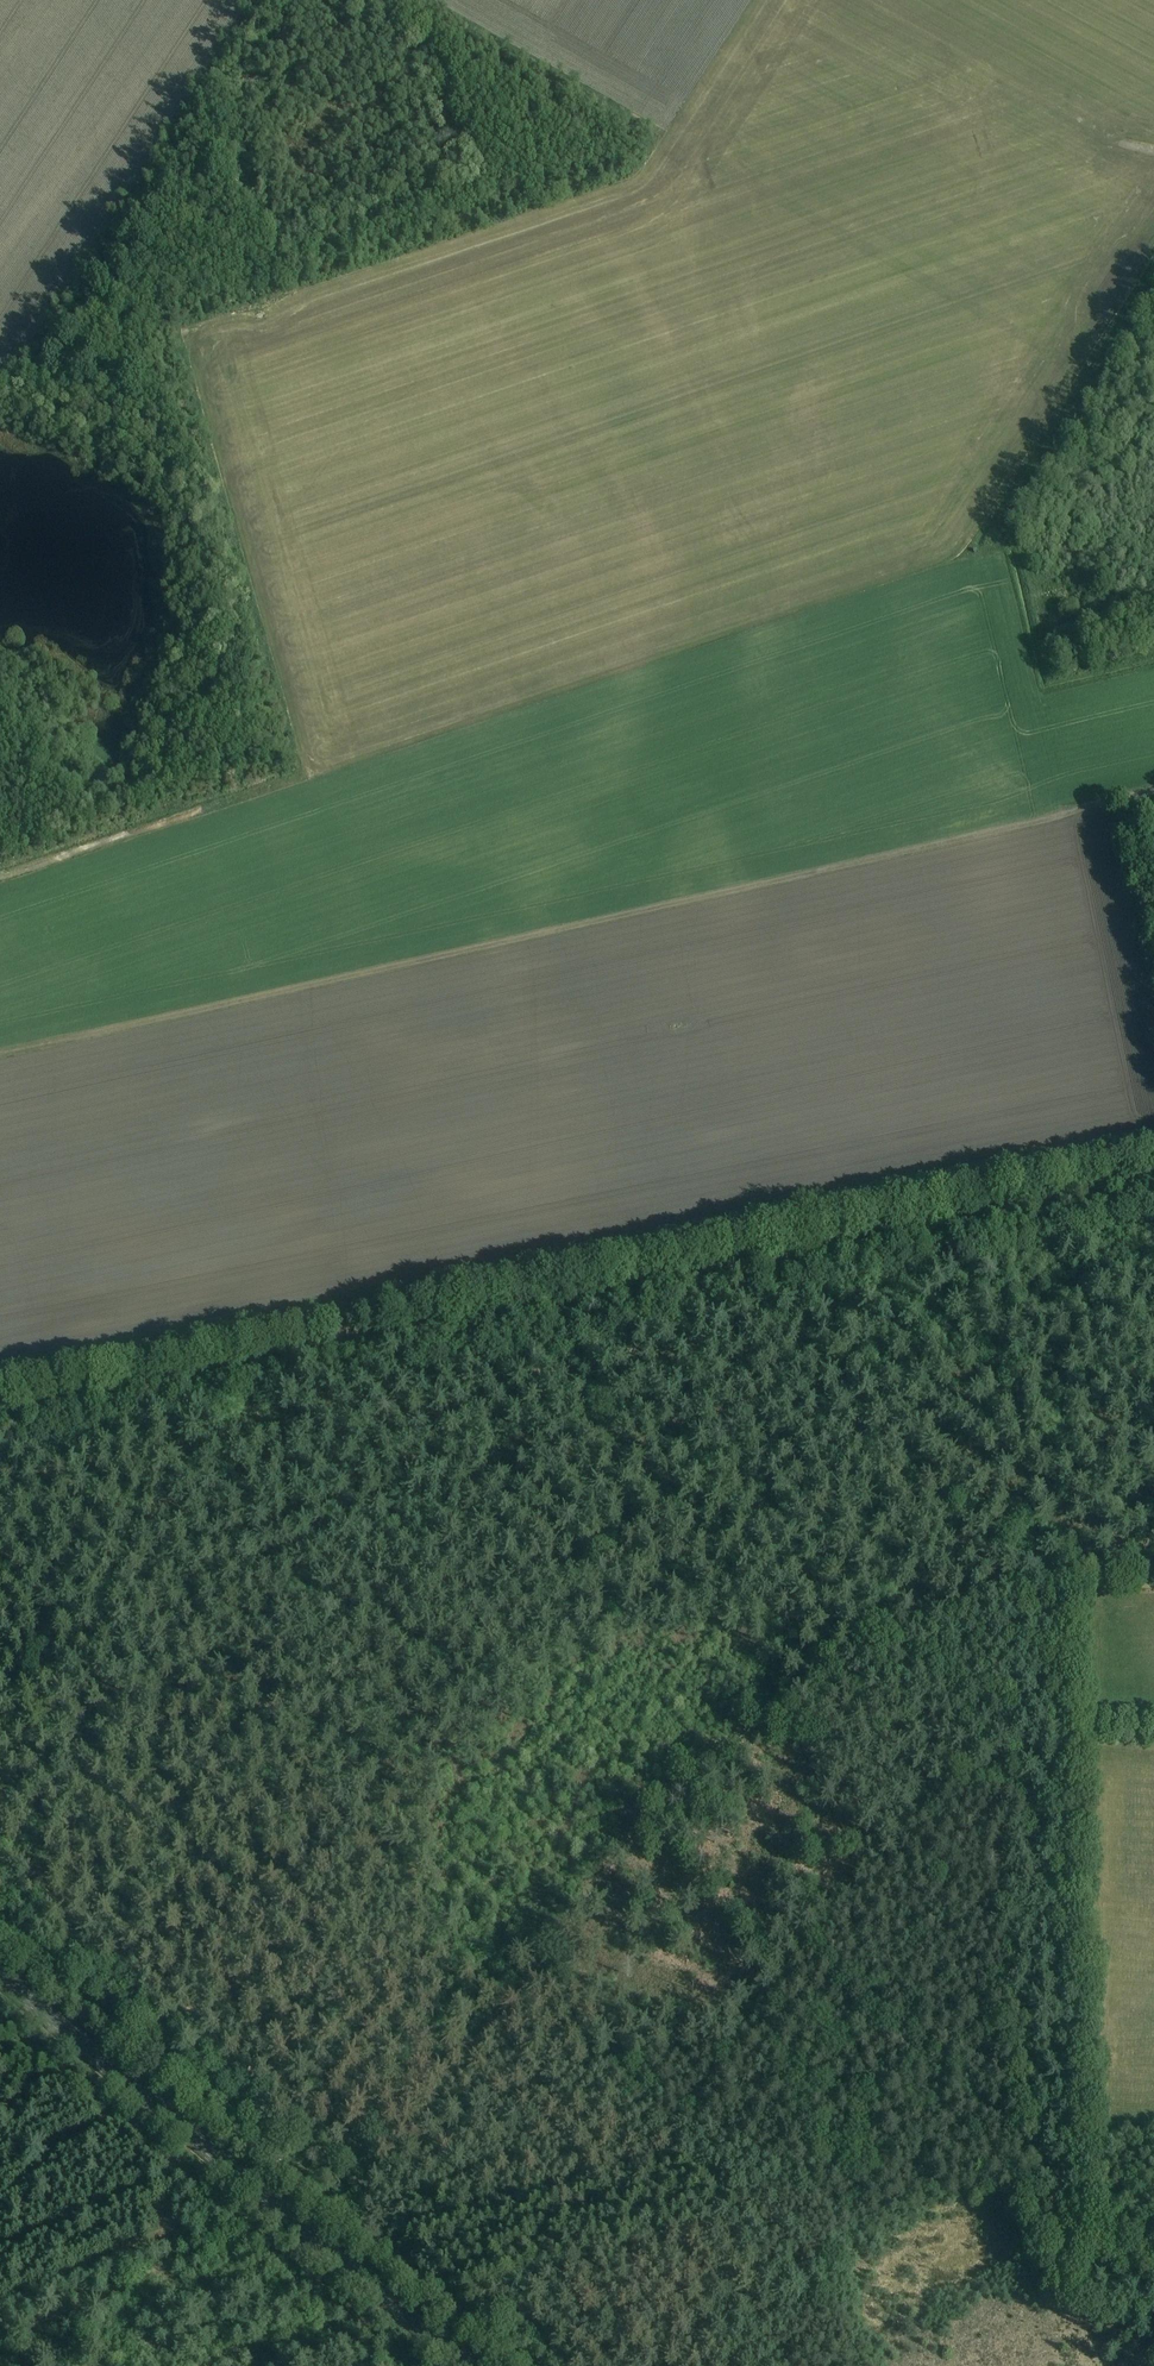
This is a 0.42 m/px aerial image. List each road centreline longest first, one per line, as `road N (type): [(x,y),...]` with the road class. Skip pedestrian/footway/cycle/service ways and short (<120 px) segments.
road 1 (track): [(416,2365),(253,2229),(482,2028),(648,1825),(775,1708),(856,1655),(995,1598),(1050,1585),(1153,1584)]
road 2 (unclassified): [(0,1406),(1153,1170)]
road 3 (secondary): [(471,2365),(0,1973)]

